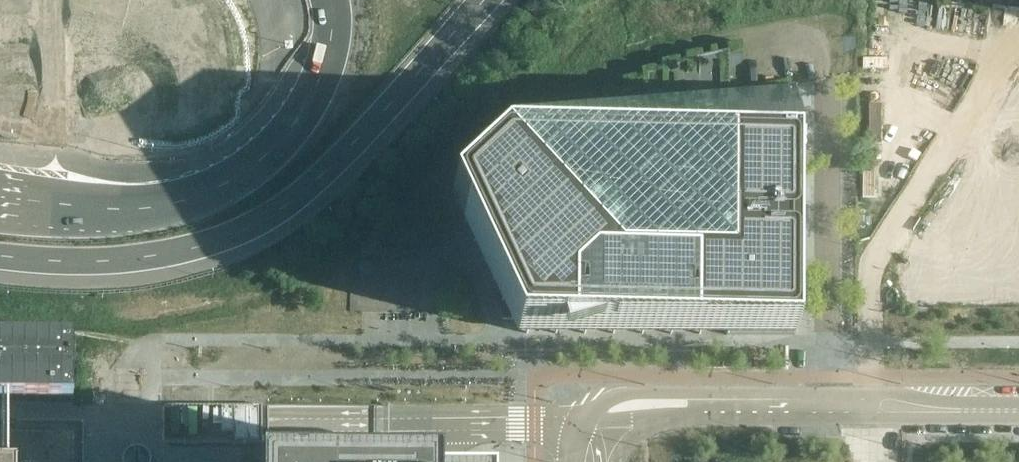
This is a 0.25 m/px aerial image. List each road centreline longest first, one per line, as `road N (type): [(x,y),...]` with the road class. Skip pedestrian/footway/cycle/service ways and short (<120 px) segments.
road 1 (motorway): [(0,258),(123,261),(185,253),(251,228),(305,195),(487,0)]
road 2 (motorway): [(329,0),(330,43),(315,89),(267,156),(230,182),(151,210),(0,196)]
road 3 (residential): [(869,407),(875,264),(1018,51)]
road 4 (residential): [(703,404),(686,393),(607,401),(579,415),(568,461)]
road 5 (residential): [(869,407),(703,404)]
road 6 (residential): [(1018,411),(869,407)]

